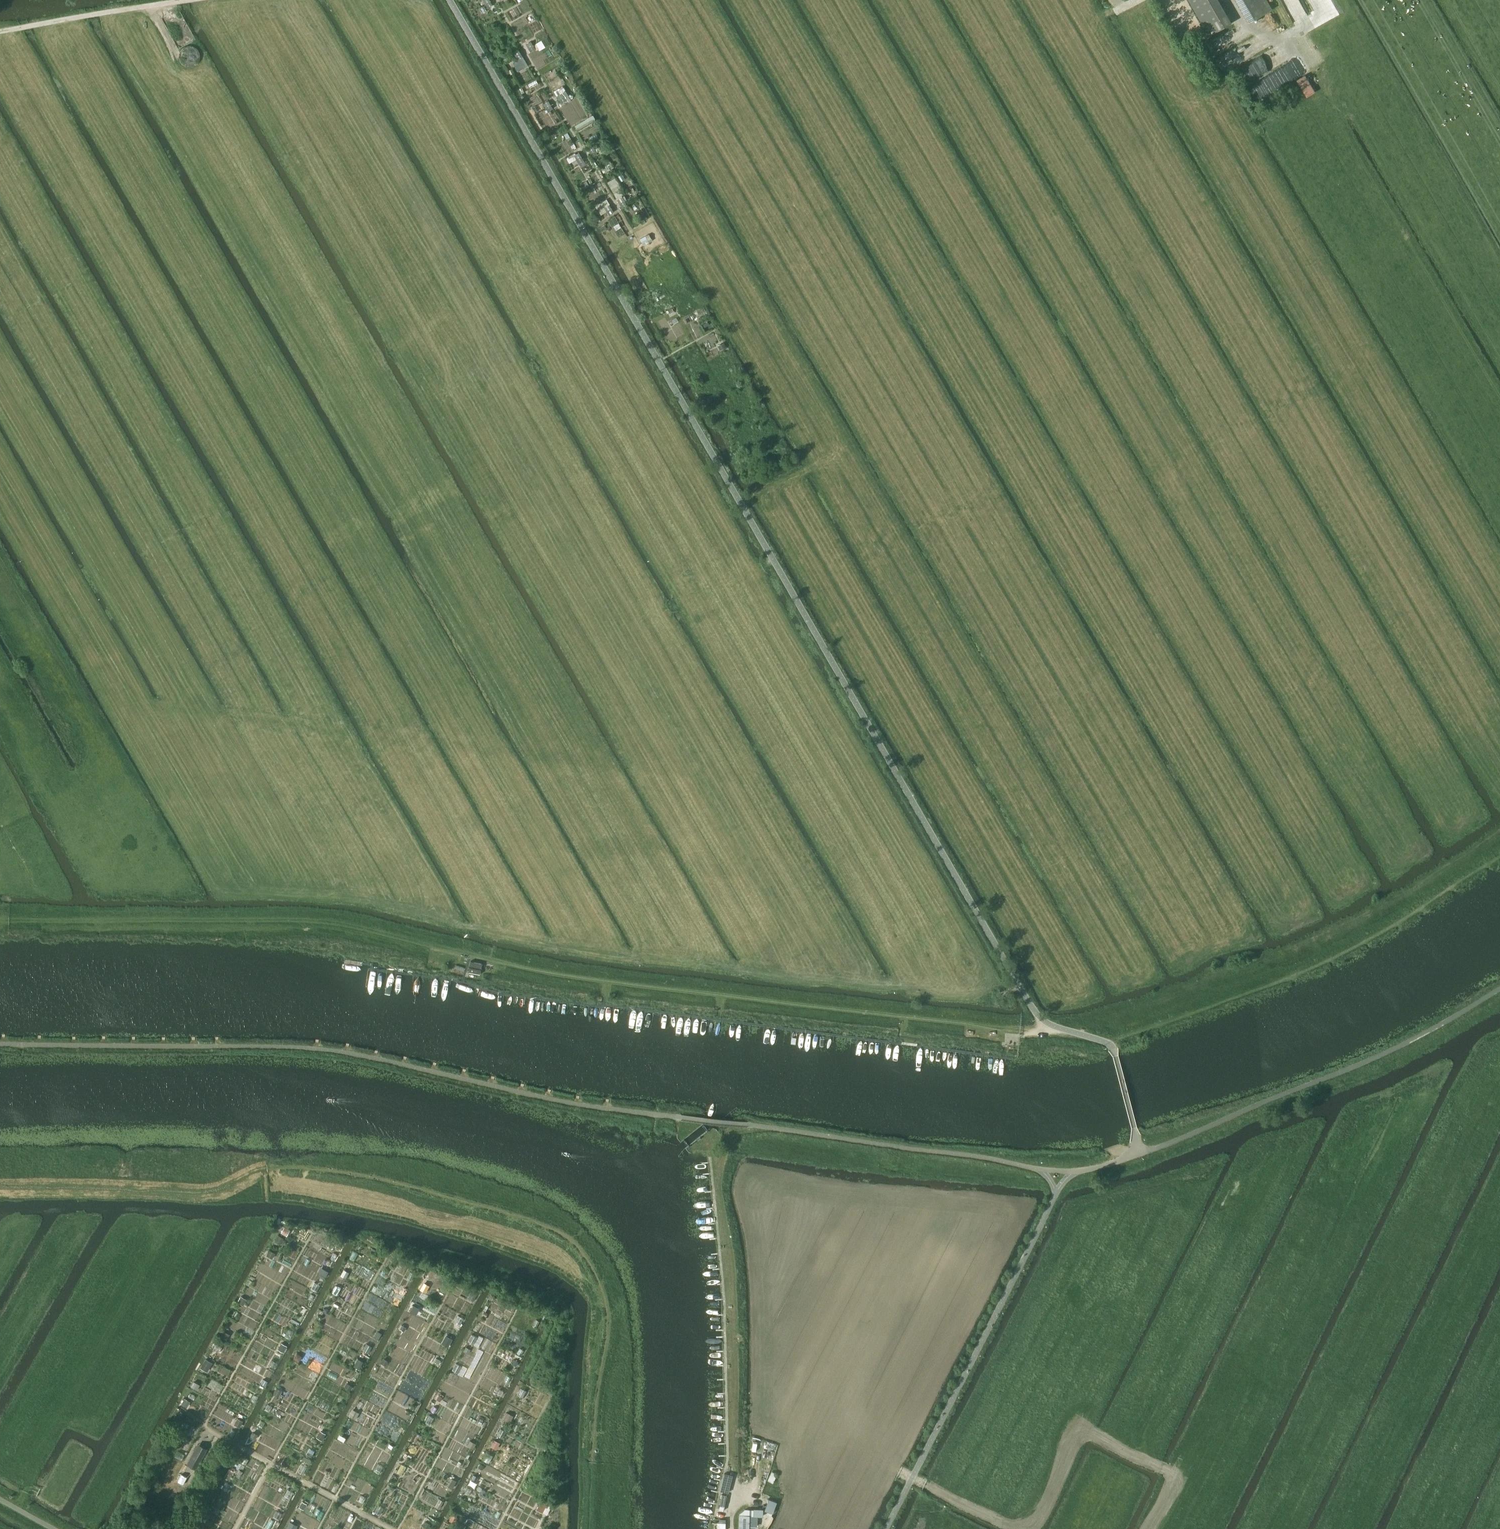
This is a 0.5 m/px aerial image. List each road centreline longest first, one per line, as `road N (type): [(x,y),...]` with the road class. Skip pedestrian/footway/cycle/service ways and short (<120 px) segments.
road 1 (track): [(0,32),(200,0)]

